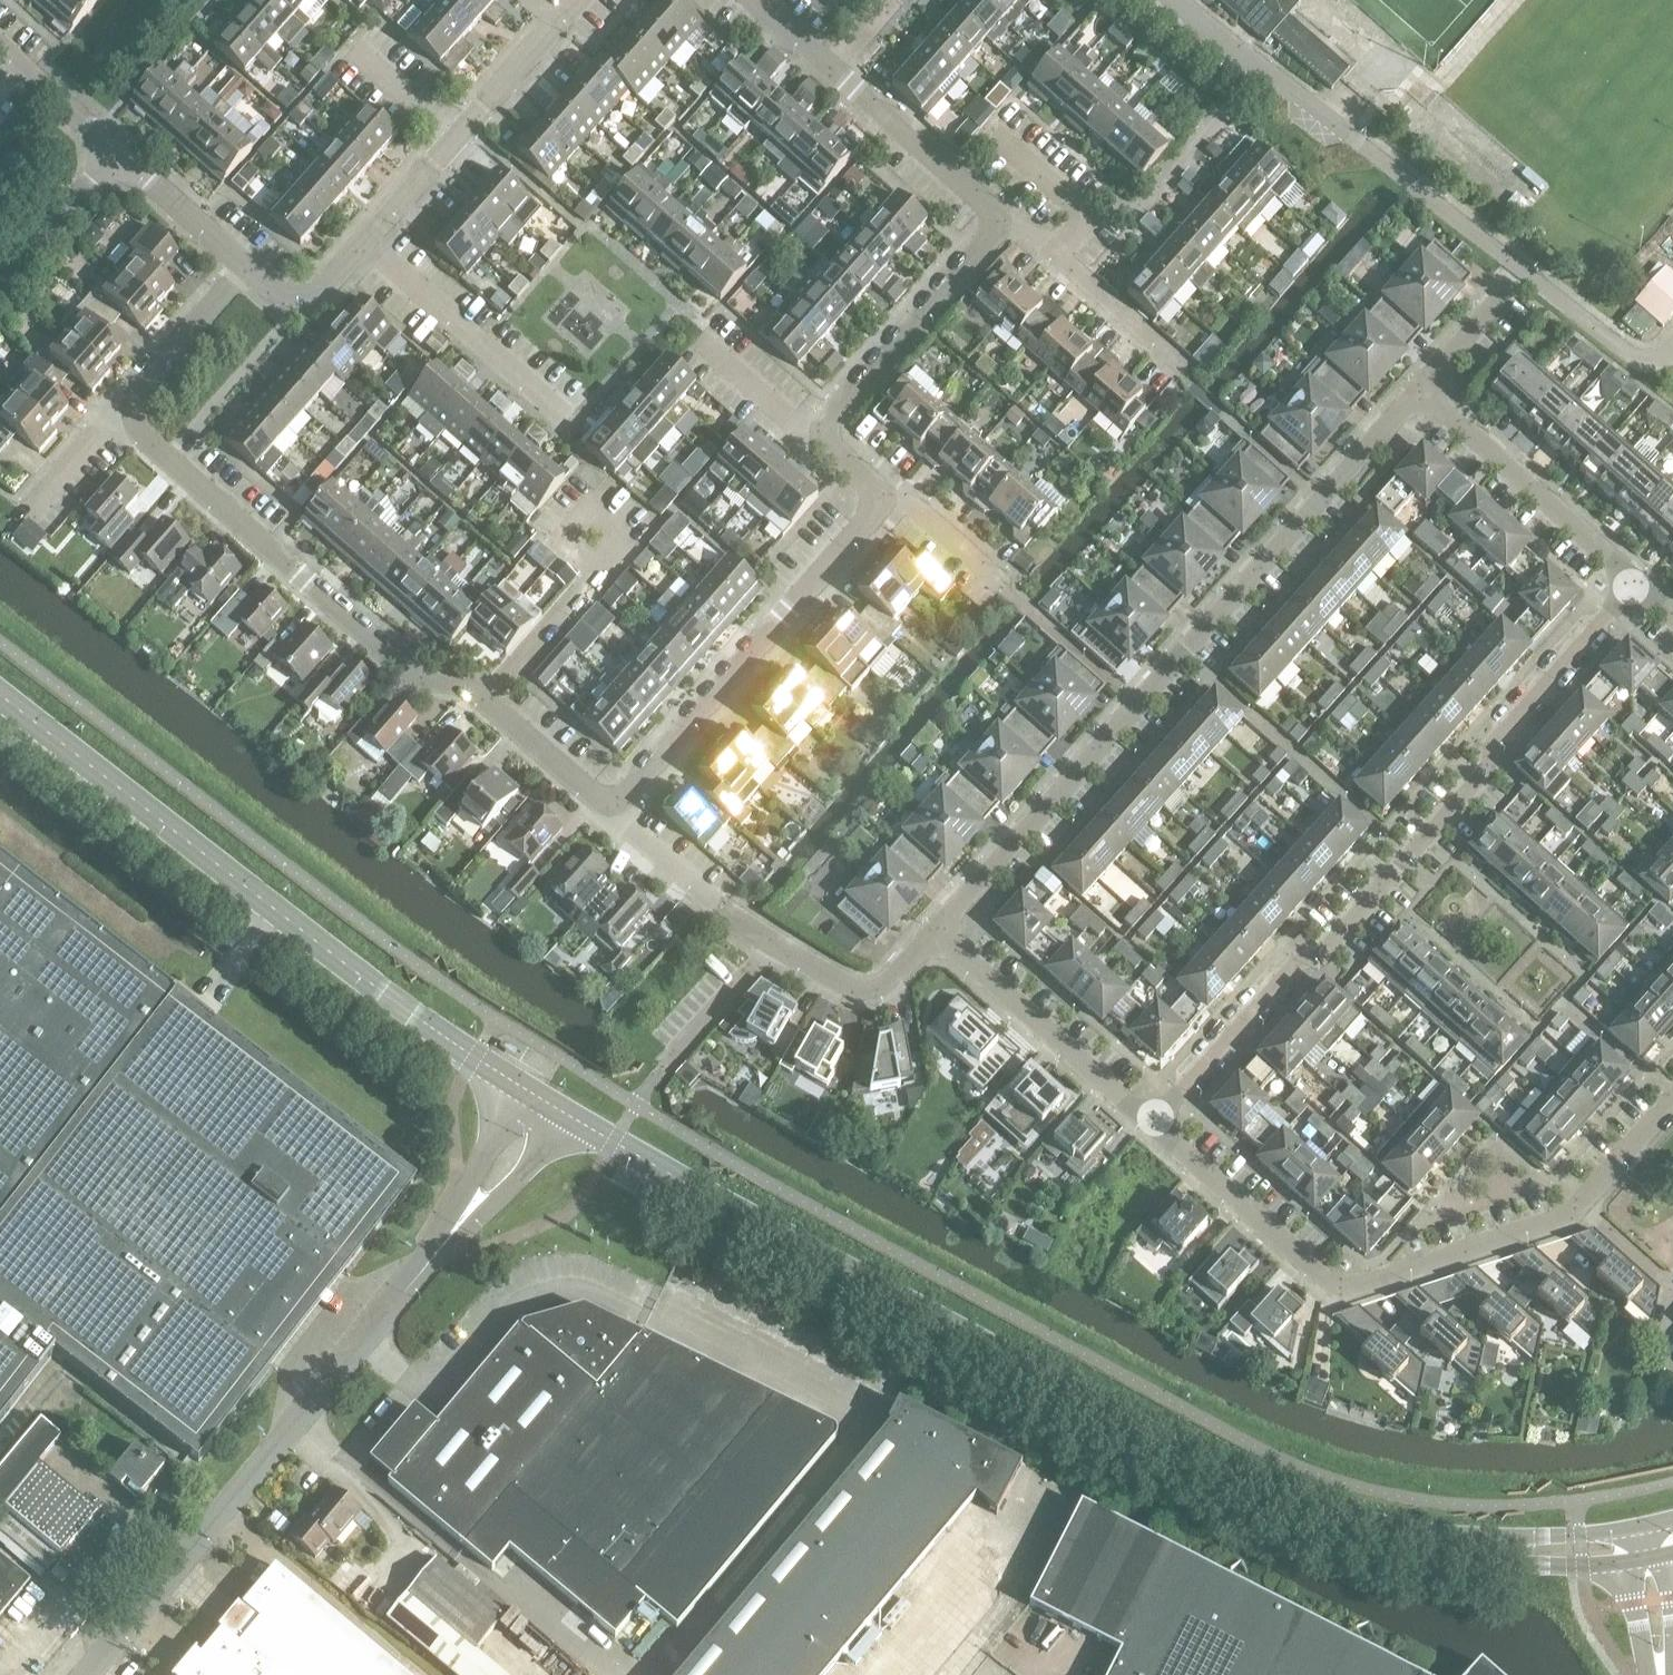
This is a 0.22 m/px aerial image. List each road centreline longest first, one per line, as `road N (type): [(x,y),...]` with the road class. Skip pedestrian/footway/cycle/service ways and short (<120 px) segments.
road 1 (secondary): [(1646,1548),(1474,1548),(1312,1508),(1184,1453),(548,1102)]
road 2 (unclassified): [(81,1674),(500,1177),(548,1102)]
road 3 (residential): [(1154,1123),(1297,962),(1321,957),(1487,772),(1488,748),(1641,582)]
road 4 (residential): [(939,932),(1320,499),(1406,407),(1426,405)]
road 5 (secondary): [(548,1102),(357,978),(0,696)]
road 6 (unclassified): [(1672,352),(1645,362),(1177,0)]
road 7 (residential): [(1154,1123),(1338,1291),(1568,1220),(1581,1206)]
road 8 (residential): [(482,699),(467,686),(416,676),(167,461),(128,413)]
road 9 (residential): [(609,816),(872,523),(876,502)]
road 10 (residential): [(939,932),(1154,1123)]
road 11 (residential): [(1641,582),(1449,412),(1426,405)]
road 12 (residential): [(827,430),(995,226)]
road 13 (residential): [(482,699),(621,544),(585,511)]
road 14 (residential): [(545,405),(363,245)]
road 15 (residential): [(995,226),(988,206),(829,67)]
road 16 (residential): [(776,949),(847,987),(874,989),(939,932)]
road 17 (residential): [(128,413),(132,394),(249,268)]
road 18 (residential): [(457,139),(580,0)]
road 19 (unclassified): [(120,154),(0,289)]
road 20 (residential): [(1057,254),(1090,217),(995,128)]
road 21 (residential): [(1186,370),(1057,254)]
road 22 (residential): [(609,816),(482,699)]
road 23 (residential): [(120,154),(249,268)]
road 24 (residential): [(665,1065),(776,949)]
road 25 (residential): [(120,154),(0,49)]
road 26 (residential): [(876,502),(907,504),(999,585)]
road 27 (residential): [(827,430),(807,431),(708,344)]
road 28 (residential): [(249,268),(275,291),(301,298),(322,290),(363,245)]
road 29 (residential): [(717,909),(609,816)]
road 30 (residential): [(363,245),(457,139)]
road 31 (residential): [(29,510),(111,418),(128,413)]
road 32 (residential): [(1426,405),(1429,380),(1503,292)]
road 33 (residential): [(457,139),(354,51)]
road 34 (residential): [(1581,1206),(1672,1110)]
road 35 (unclassified): [(1660,1674),(1646,1548)]
road 36 (residential): [(1581,1206),(1672,1289)]

